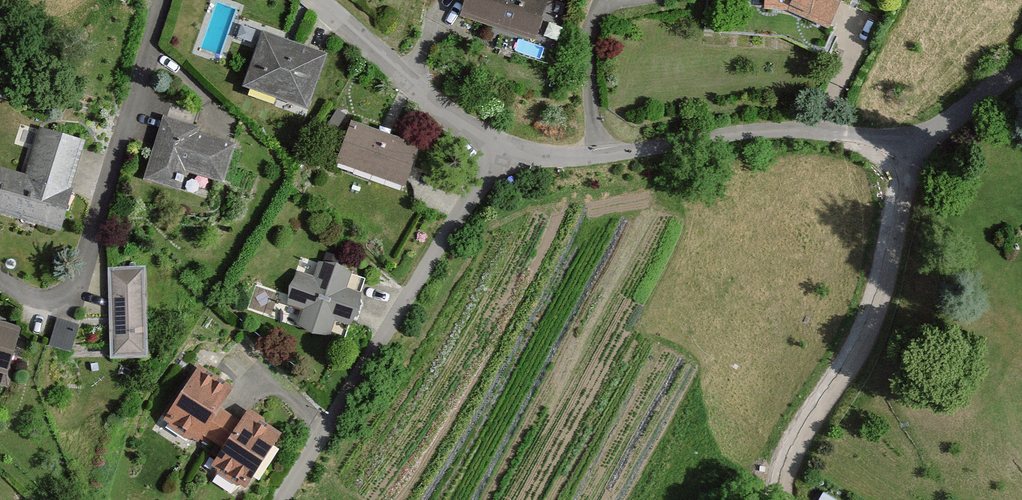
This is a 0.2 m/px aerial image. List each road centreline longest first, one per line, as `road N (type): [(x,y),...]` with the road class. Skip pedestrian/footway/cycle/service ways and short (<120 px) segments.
road 1 (residential): [(497,156),(583,155),(767,130),(918,139)]
road 2 (residential): [(497,156),(281,499)]
road 3 (residential): [(918,139),(862,349),(793,454),(782,499)]
road 4 (residential): [(168,0),(94,243),(67,279),(0,269)]
road 5 (residential): [(315,0),(497,156)]
road 6 (residential): [(1021,68),(918,139)]

